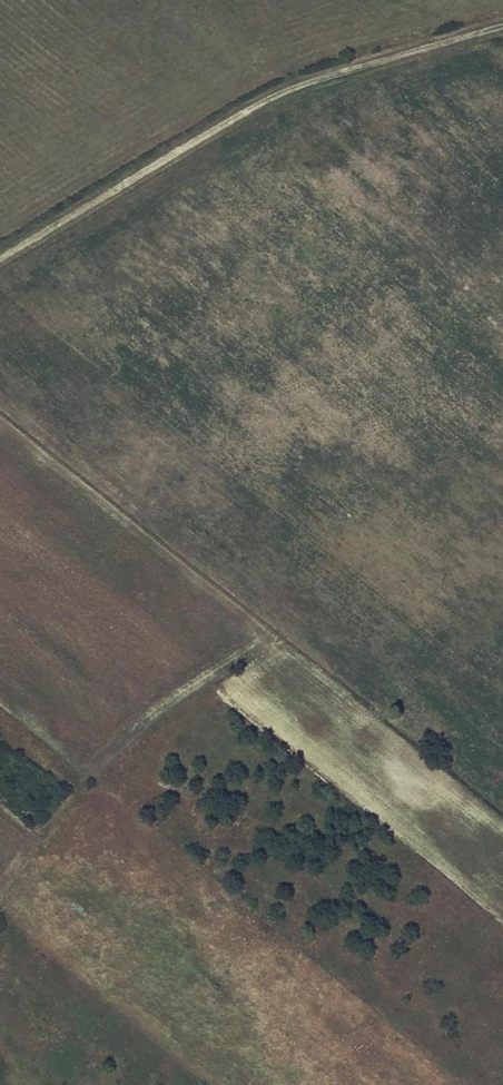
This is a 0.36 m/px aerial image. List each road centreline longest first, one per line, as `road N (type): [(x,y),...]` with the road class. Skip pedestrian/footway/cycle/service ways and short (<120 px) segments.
road 1 (track): [(502,26),(275,95),(0,258)]

